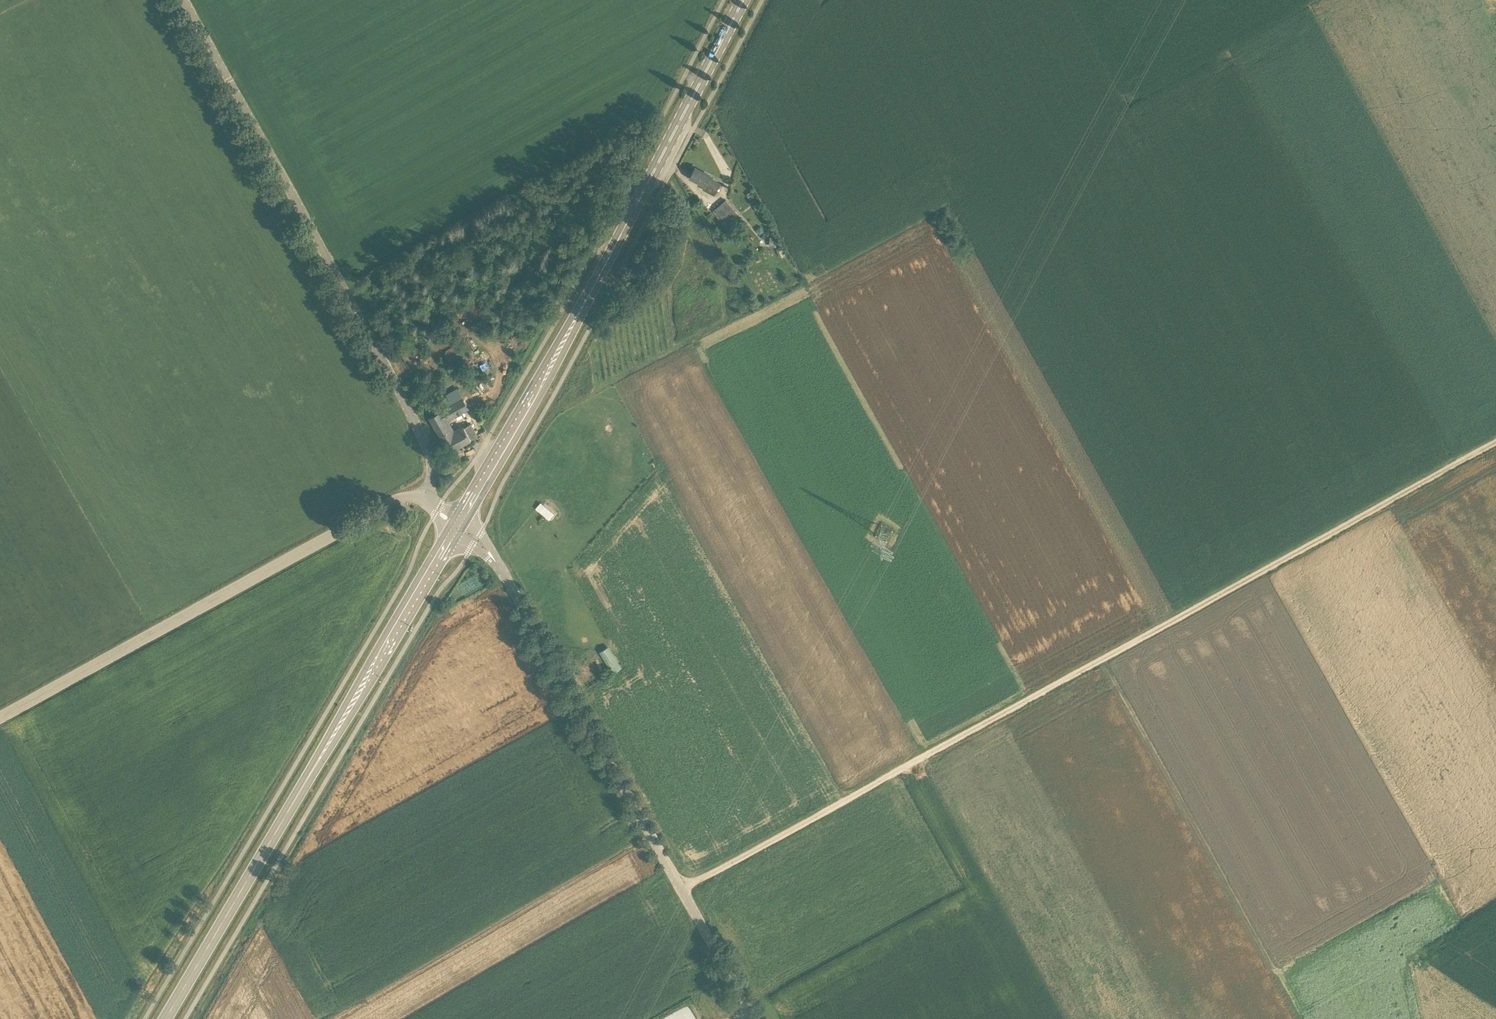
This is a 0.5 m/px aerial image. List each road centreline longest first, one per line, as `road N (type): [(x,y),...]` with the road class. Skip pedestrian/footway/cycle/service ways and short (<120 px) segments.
road 1 (track): [(1495,444),(681,889)]
road 2 (primary): [(461,519),(743,0)]
road 3 (primary): [(165,1018),(453,533)]
road 4 (unclassified): [(424,499),(433,469),(420,433),(184,0)]
road 5 (unclassified): [(755,1018),(496,562)]
road 6 (unclassified): [(424,499),(395,499),(0,718)]

